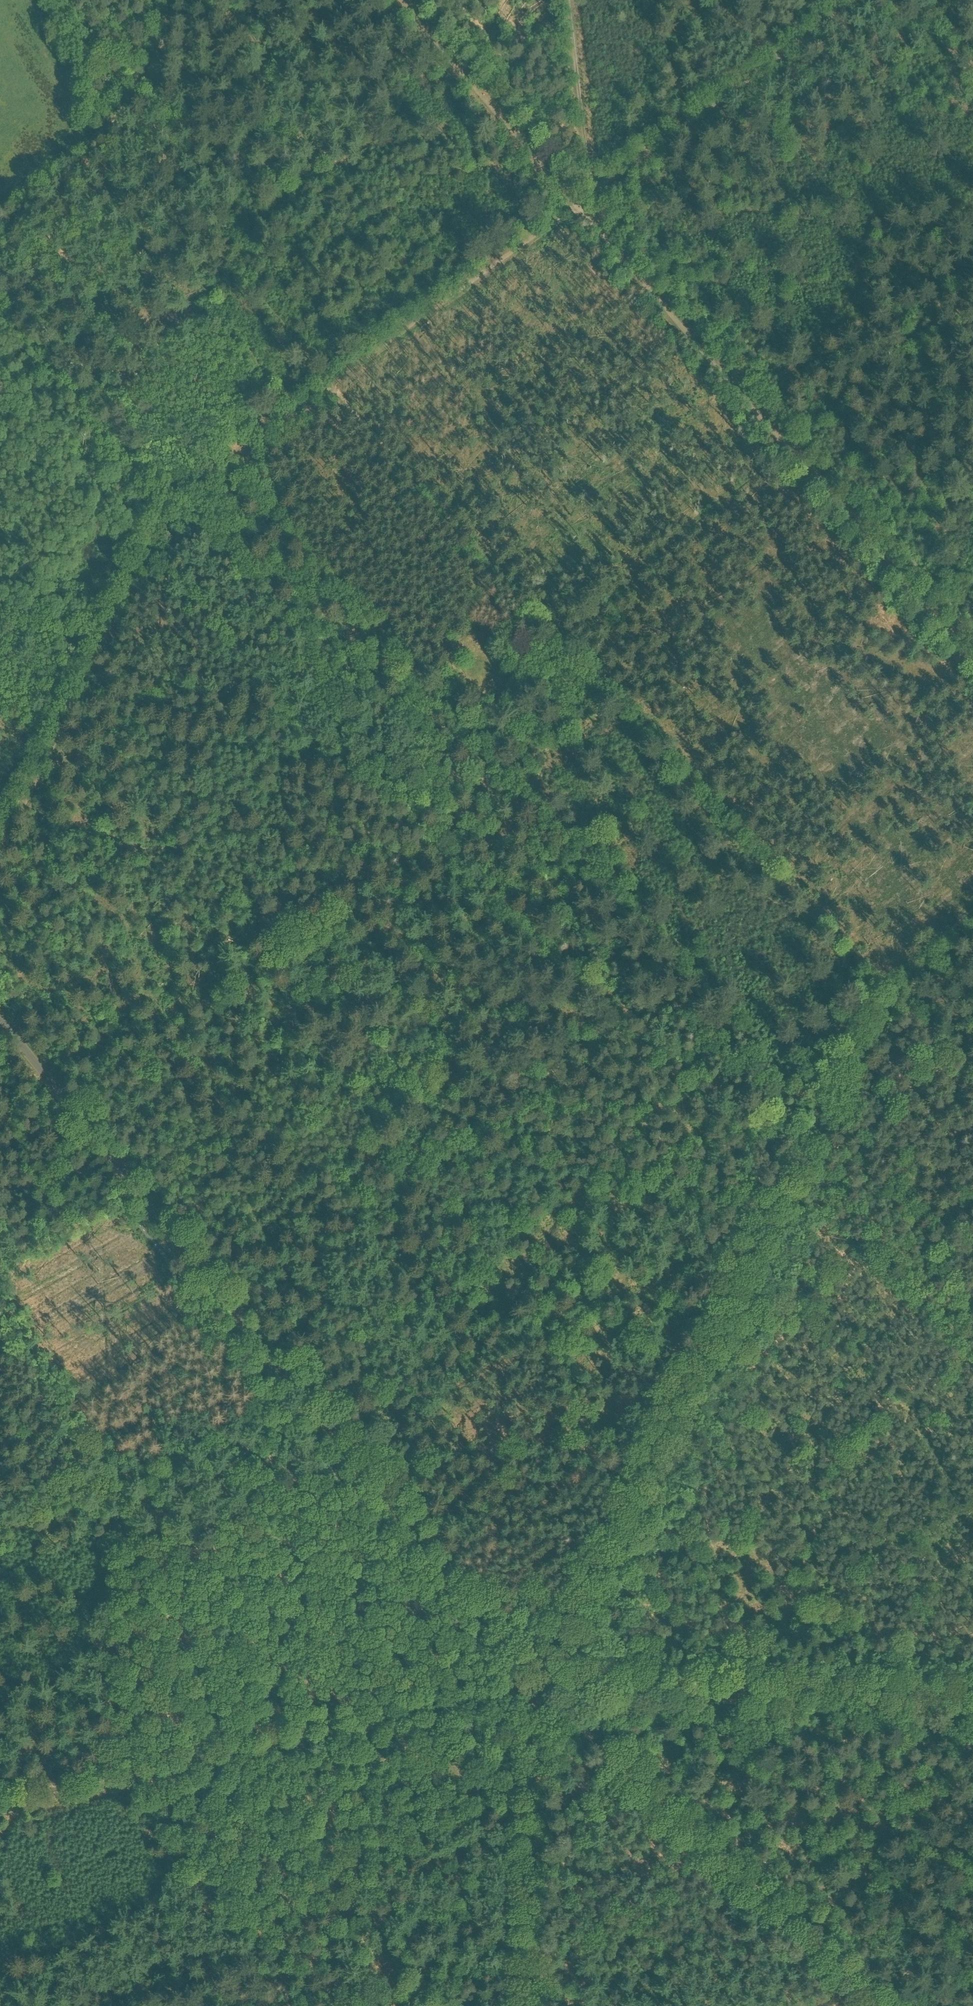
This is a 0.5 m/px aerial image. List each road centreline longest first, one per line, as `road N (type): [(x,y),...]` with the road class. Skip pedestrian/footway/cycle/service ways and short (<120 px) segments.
road 1 (unclassified): [(972,1693),(542,1685),(0,1018)]
road 2 (track): [(330,383),(558,643),(891,985),(972,1083)]
road 3 (track): [(397,0),(972,665)]
road 4 (track): [(732,1876),(542,1685),(0,1816)]
road 5 (track): [(542,1685),(875,998),(887,989)]
road 6 (track): [(856,0),(330,383)]
road 7 (track): [(542,1685),(532,2005)]
road 8 (track): [(732,1876),(452,2005)]
road 9 (track): [(50,760),(175,506)]
road 10 (track): [(0,299),(175,506)]
road 11 (track): [(39,0),(89,146),(0,211)]
road 12 (track): [(175,506),(195,482),(330,383)]
road 13 (track): [(972,1854),(807,1947)]
road 14 (track): [(89,146),(136,98),(173,0)]
road 15 (track): [(701,2005),(807,1947)]

